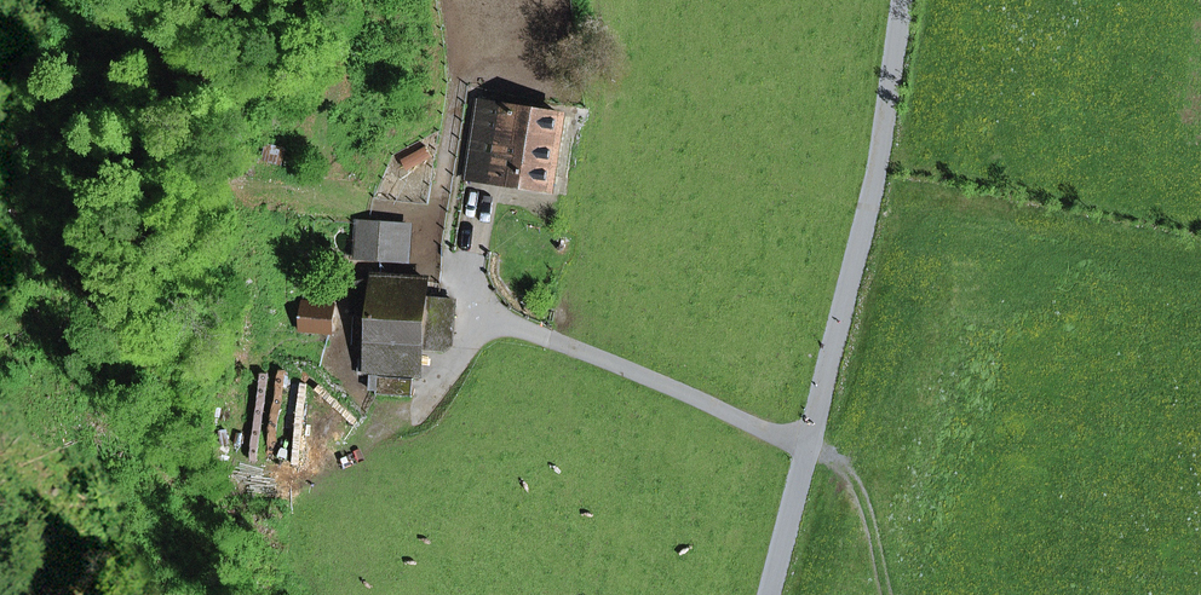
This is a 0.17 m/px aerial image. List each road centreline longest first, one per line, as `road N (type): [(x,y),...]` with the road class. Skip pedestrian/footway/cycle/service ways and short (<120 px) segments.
road 1 (unclassified): [(898,0),(876,157),(763,594)]
road 2 (track): [(890,594),(848,466),(804,435)]

